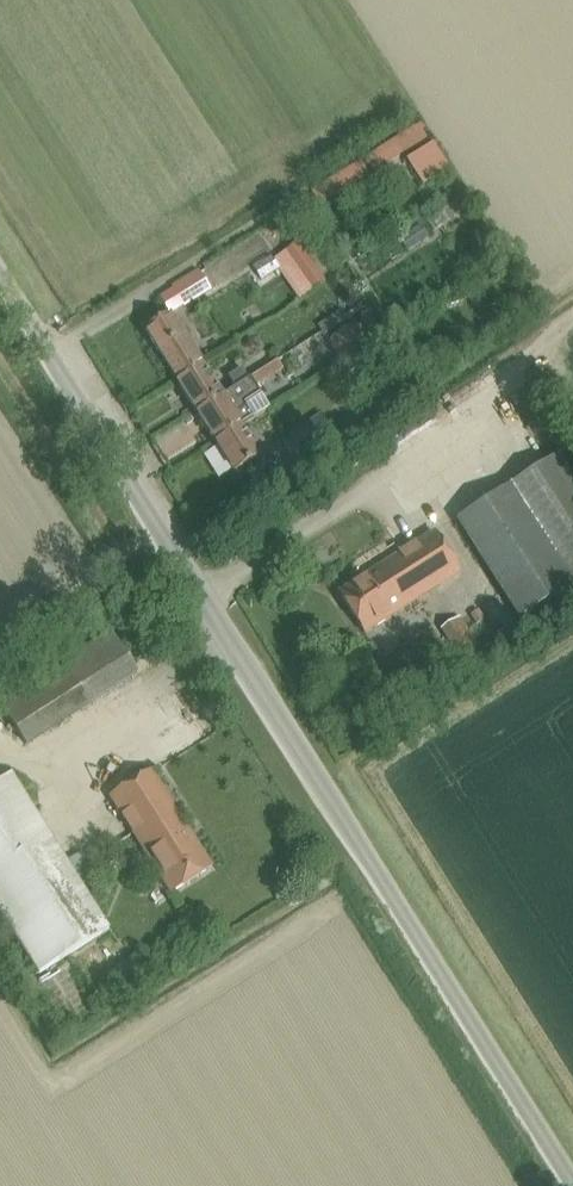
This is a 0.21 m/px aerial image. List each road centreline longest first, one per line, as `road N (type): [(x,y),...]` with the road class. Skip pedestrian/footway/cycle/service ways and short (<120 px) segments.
road 1 (unclassified): [(572,1185),(0,279)]

